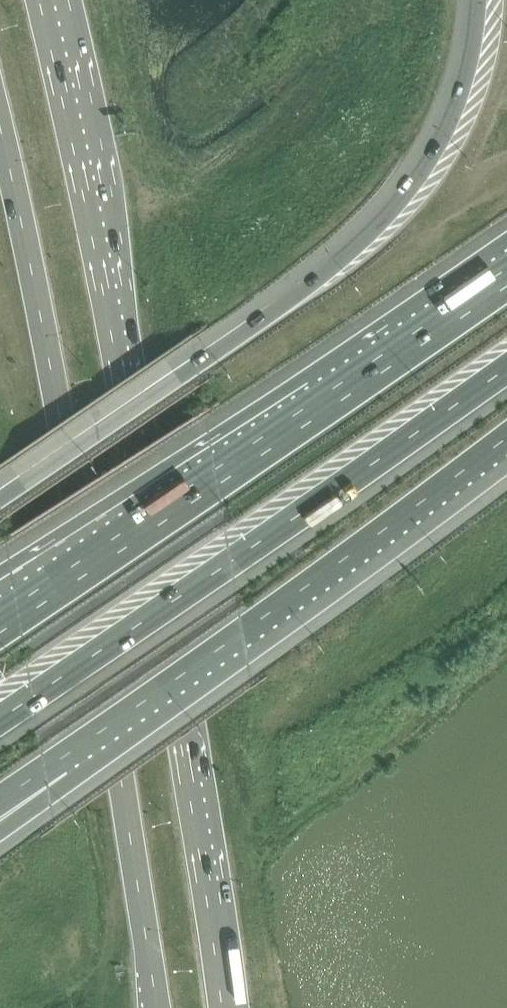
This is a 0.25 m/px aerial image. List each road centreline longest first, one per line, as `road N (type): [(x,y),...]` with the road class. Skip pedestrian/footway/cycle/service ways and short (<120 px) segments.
road 1 (trunk): [(228,1007),(115,308),(41,0)]
road 2 (secondary): [(0,126),(43,322),(154,1007)]
road 3 (motorway): [(478,0),(469,63),(442,137),(365,238),(262,320),(0,497)]
road 4 (motorway): [(0,718),(506,367)]
road 5 (motorway): [(506,268),(0,612)]
road 6 (motorway): [(43,768),(506,435)]

